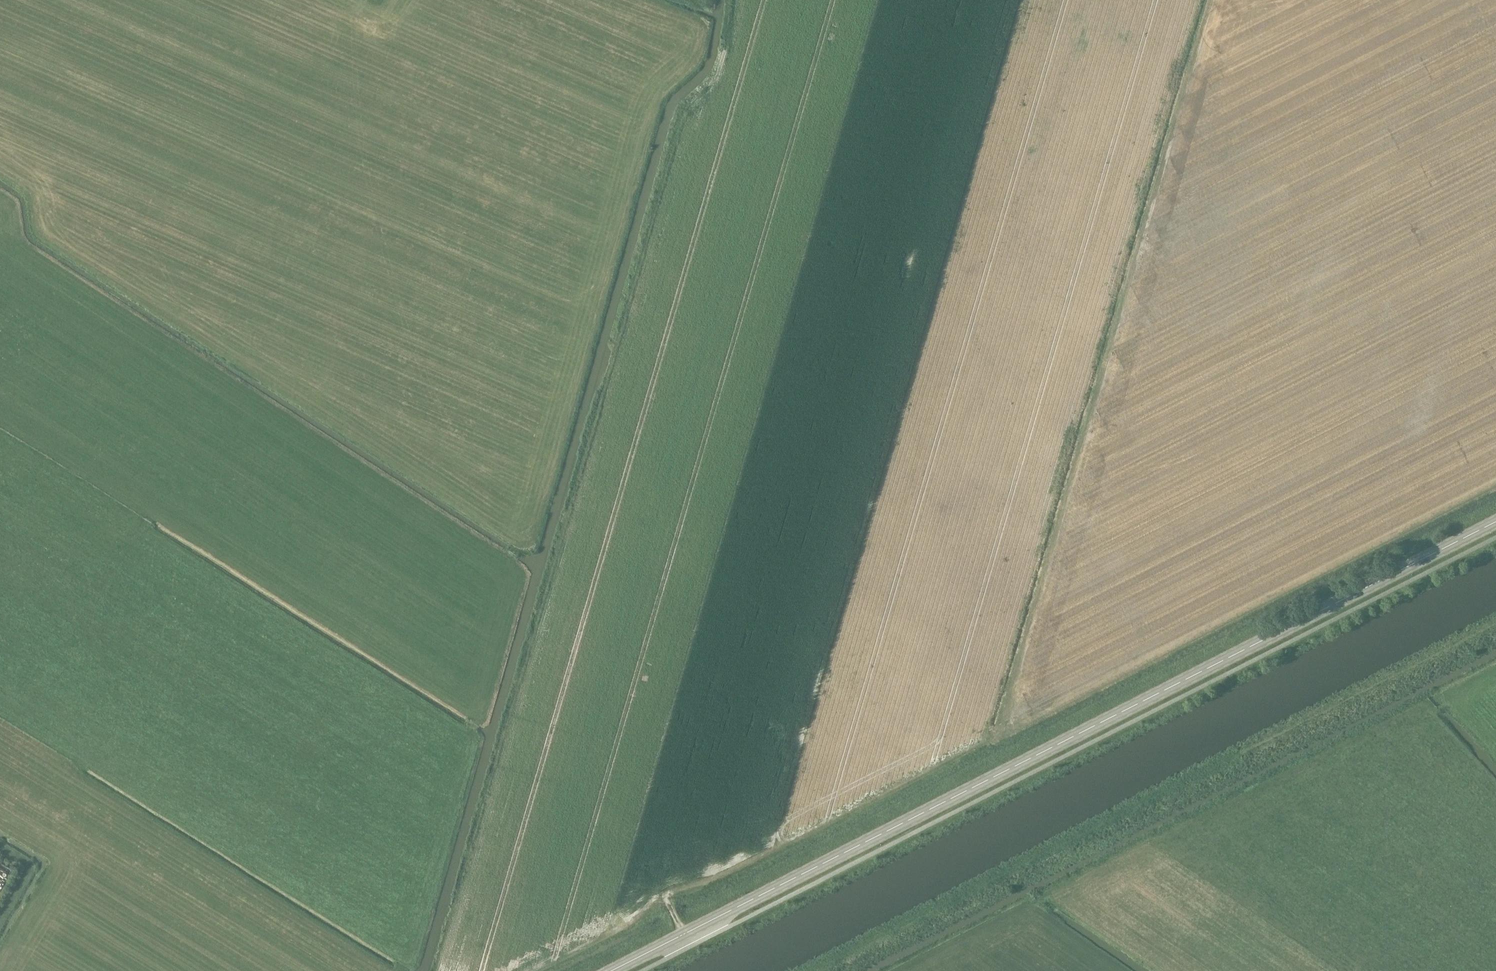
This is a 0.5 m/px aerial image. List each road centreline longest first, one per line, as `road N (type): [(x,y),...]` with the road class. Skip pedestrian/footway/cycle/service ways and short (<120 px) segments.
road 1 (primary): [(612,970),(1495,522)]

